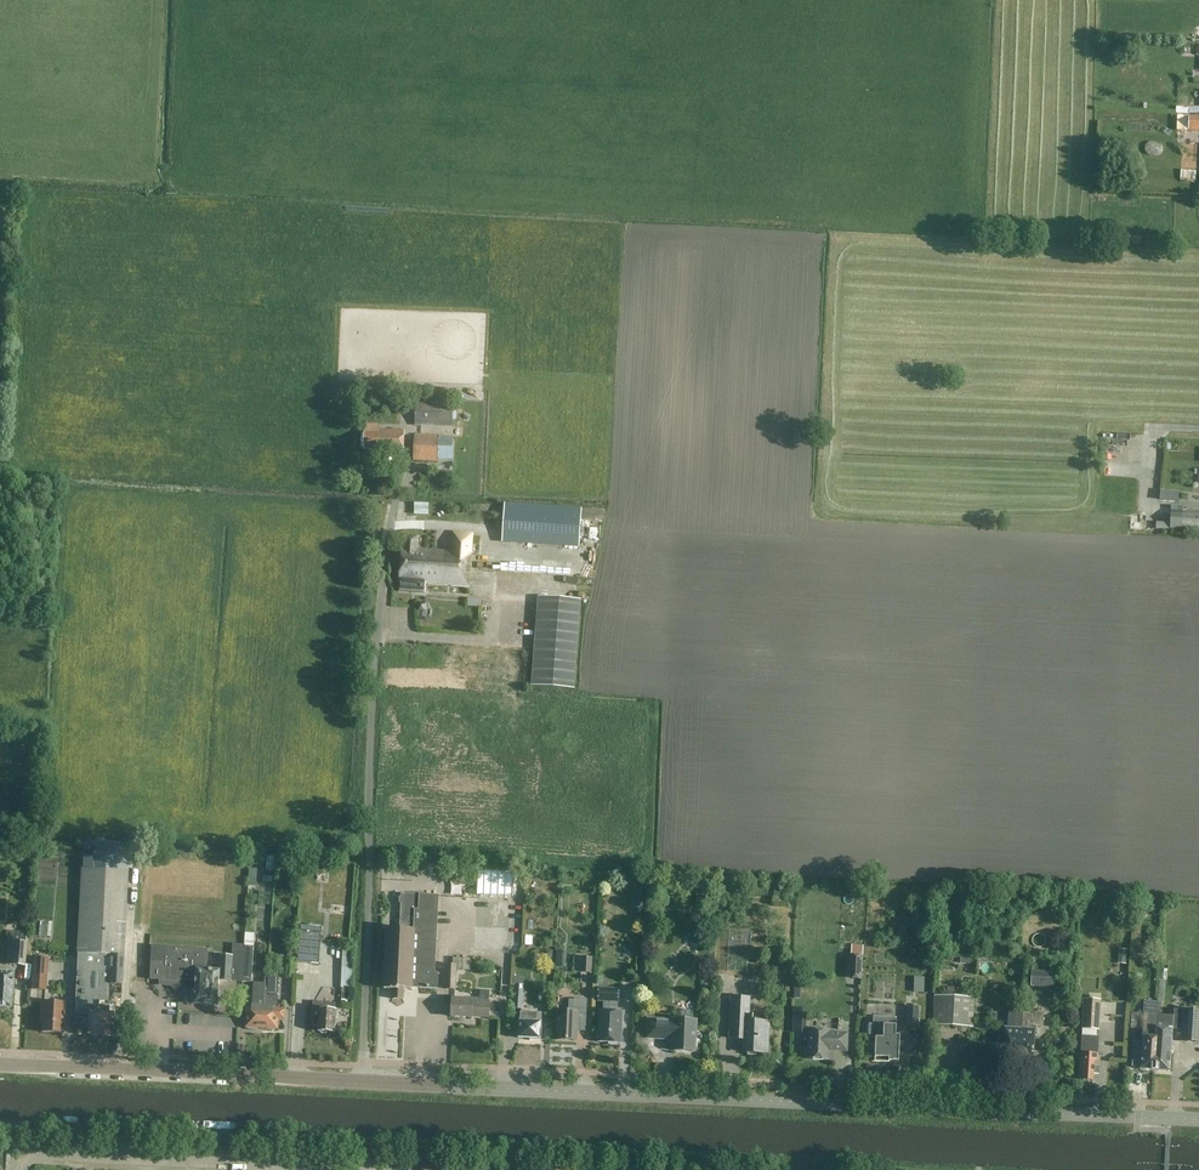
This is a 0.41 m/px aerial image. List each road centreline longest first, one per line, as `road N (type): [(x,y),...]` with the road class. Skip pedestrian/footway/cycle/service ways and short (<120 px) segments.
road 1 (tertiary): [(1198,1119),(361,1082)]
road 2 (residential): [(361,1082),(374,686),(385,545),(399,494)]
road 3 (tertiary): [(361,1082),(0,1065)]
road 4 (residential): [(145,1159),(41,1156),(25,1169)]

